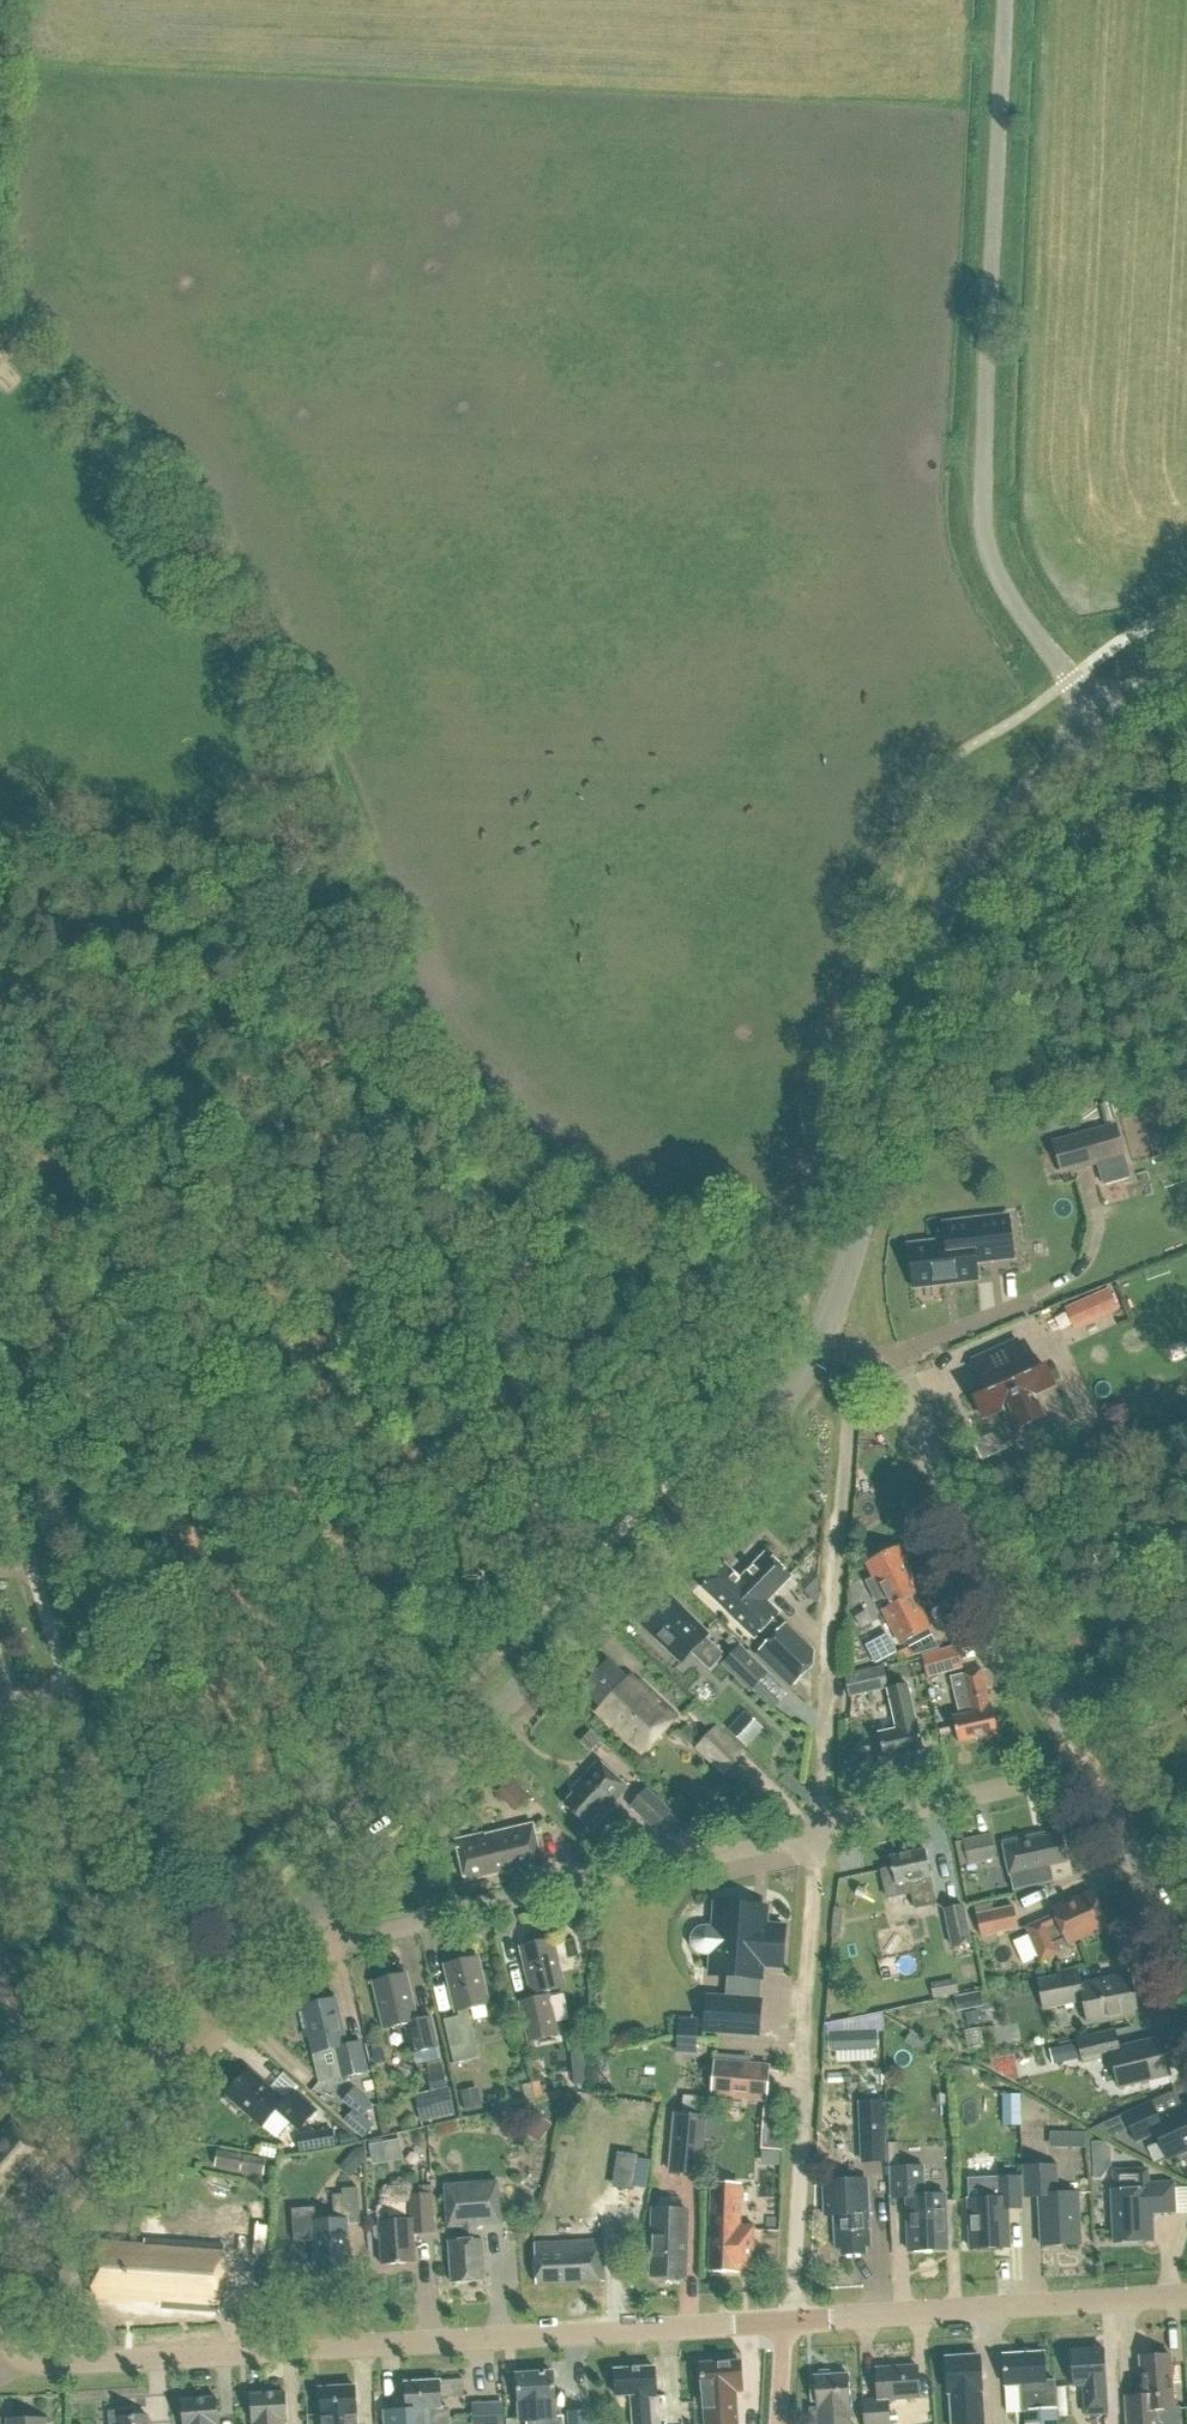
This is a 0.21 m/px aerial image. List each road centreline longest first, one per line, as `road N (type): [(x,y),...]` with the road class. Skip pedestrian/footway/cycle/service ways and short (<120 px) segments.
road 1 (unclassified): [(0,2336),(22,2357),(55,2365),(782,2325)]
road 2 (tertiary): [(305,1908),(781,1407),(821,1338)]
road 3 (unclassified): [(1104,726),(1013,602),(992,557),(984,509),(1008,0)]
road 4 (tertiary): [(821,1338),(841,1292),(919,964),(977,852),(1048,773),(1104,726)]
road 5 (residential): [(305,1908),(355,1937),(822,1829)]
road 6 (residential): [(190,2043),(35,1560)]
road 7 (residential): [(792,2324),(822,1829)]
road 8 (residential): [(822,1829),(825,1661),(848,1411),(866,1364)]
road 9 (unclassified): [(1088,1765),(973,1559),(890,1388),(866,1364)]
road 10 (unclassified): [(792,2324),(1186,2296)]
road 11 (tertiary): [(0,2258),(190,2043)]
road 12 (residential): [(822,1829),(1088,1765)]
road 13 (track): [(1186,1428),(973,1559)]
road 14 (unclassified): [(1186,1959),(1088,1765)]
road 15 (tertiary): [(190,2043),(305,1908)]

